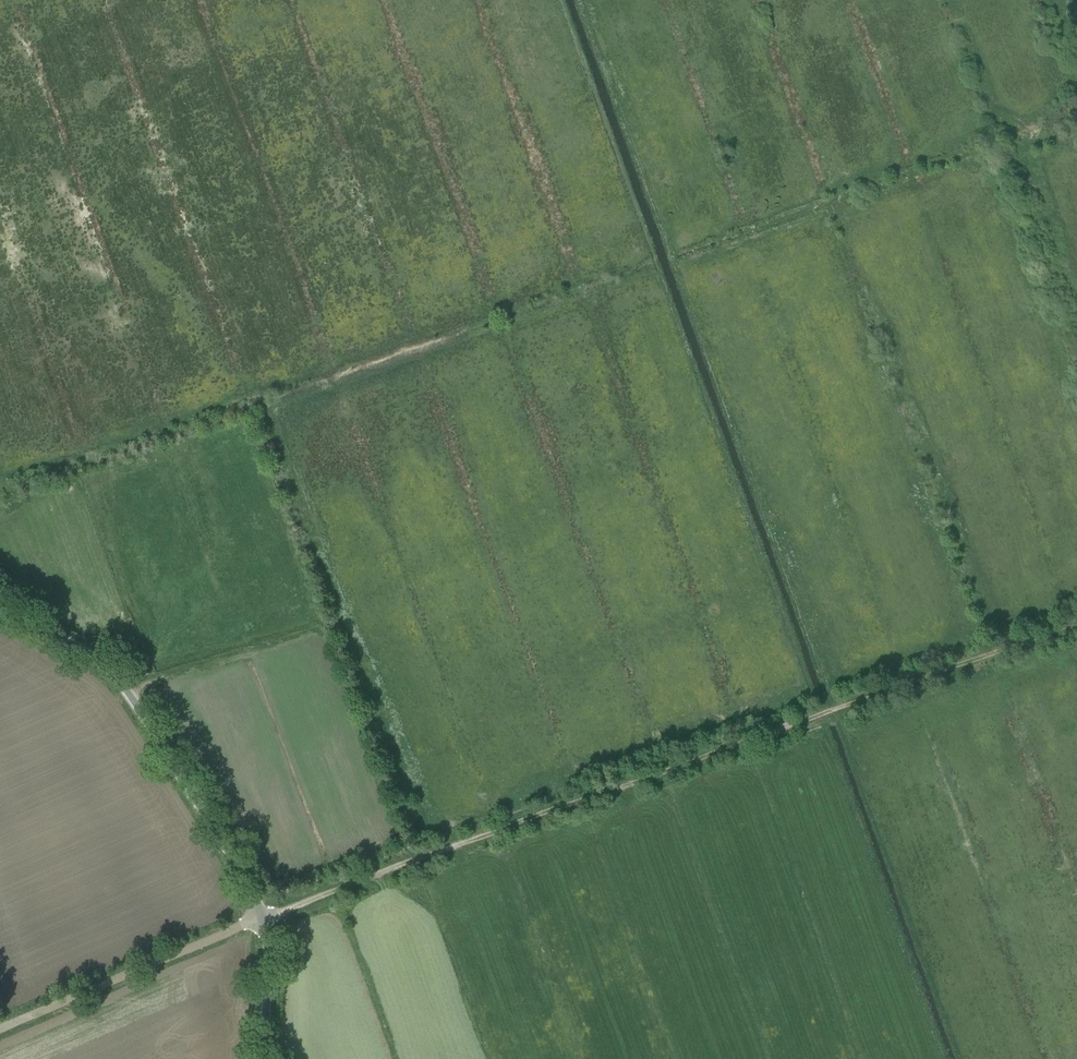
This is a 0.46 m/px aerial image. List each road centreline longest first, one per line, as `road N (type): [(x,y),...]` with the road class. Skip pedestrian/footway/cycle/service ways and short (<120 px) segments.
road 1 (track): [(1076,627),(286,918),(261,919)]
road 2 (unclassified): [(261,919),(108,670),(0,605)]
road 3 (unclassified): [(0,1030),(261,919)]
road 4 (unclassified): [(260,1058),(269,947),(261,919)]

